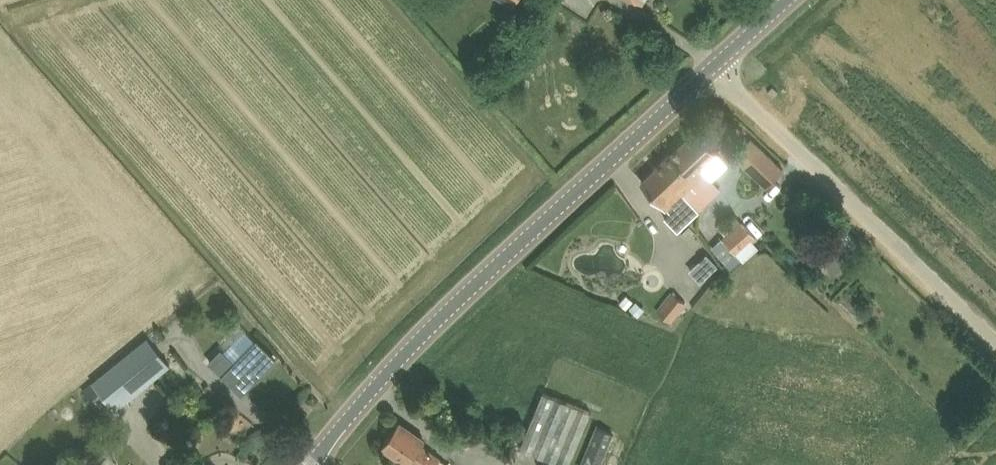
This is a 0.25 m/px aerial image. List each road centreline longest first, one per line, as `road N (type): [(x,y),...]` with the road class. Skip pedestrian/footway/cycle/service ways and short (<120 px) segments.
road 1 (tertiary): [(311,464),(451,314),(714,66)]
road 2 (unclassified): [(995,339),(714,66)]

